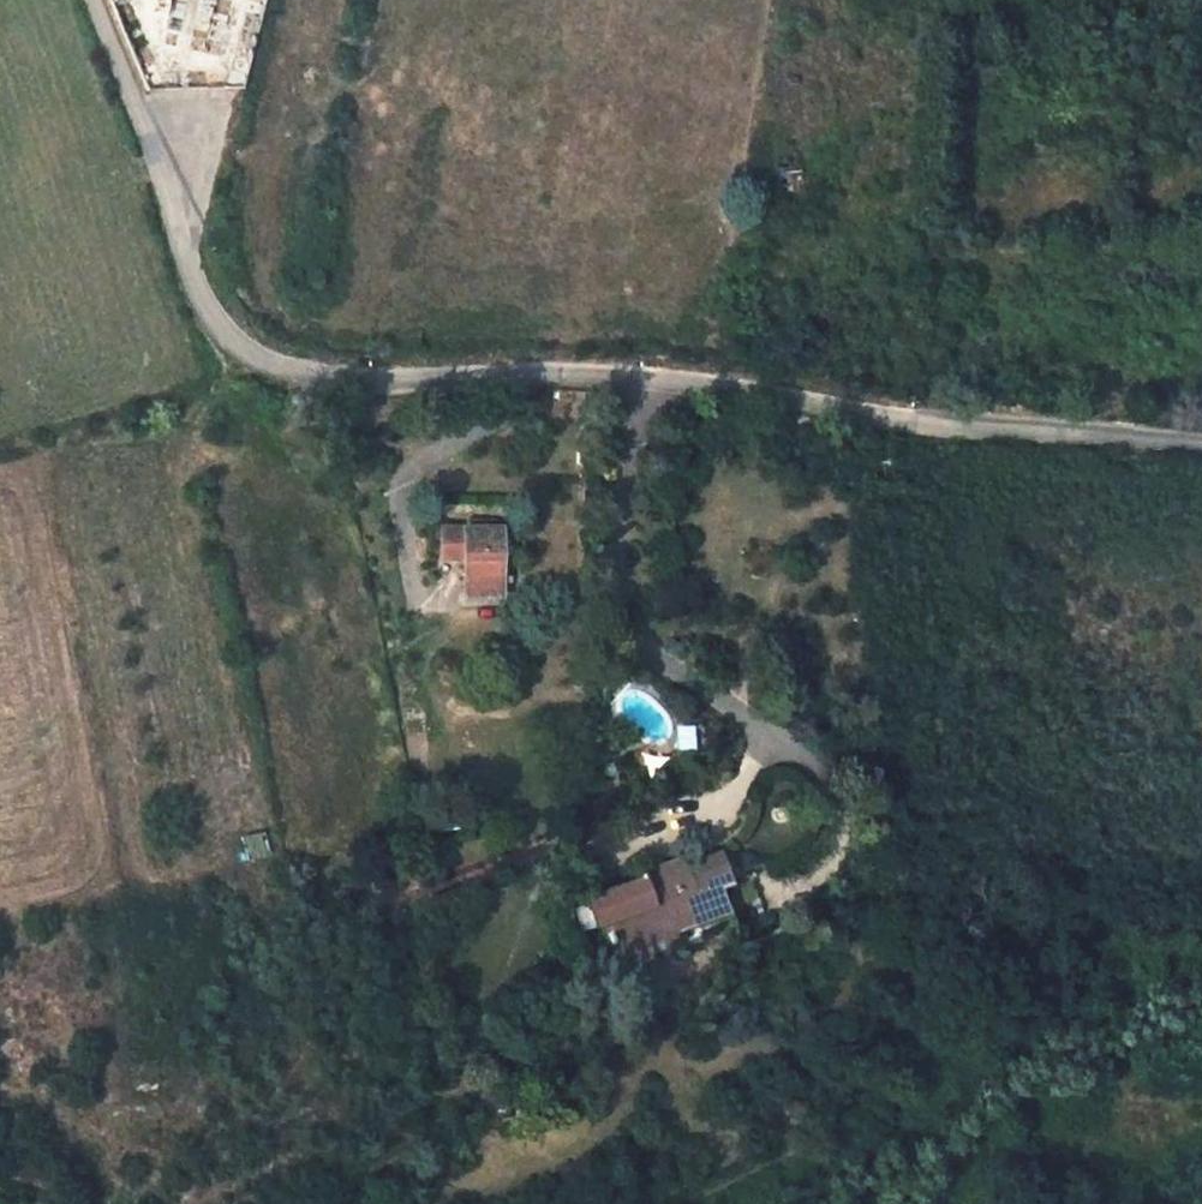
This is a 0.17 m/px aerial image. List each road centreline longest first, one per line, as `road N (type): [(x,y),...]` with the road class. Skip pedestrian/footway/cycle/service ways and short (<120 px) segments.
road 1 (unclassified): [(91,0),(191,288),(229,342),(292,375),(633,380),(906,422),(1201,445)]

